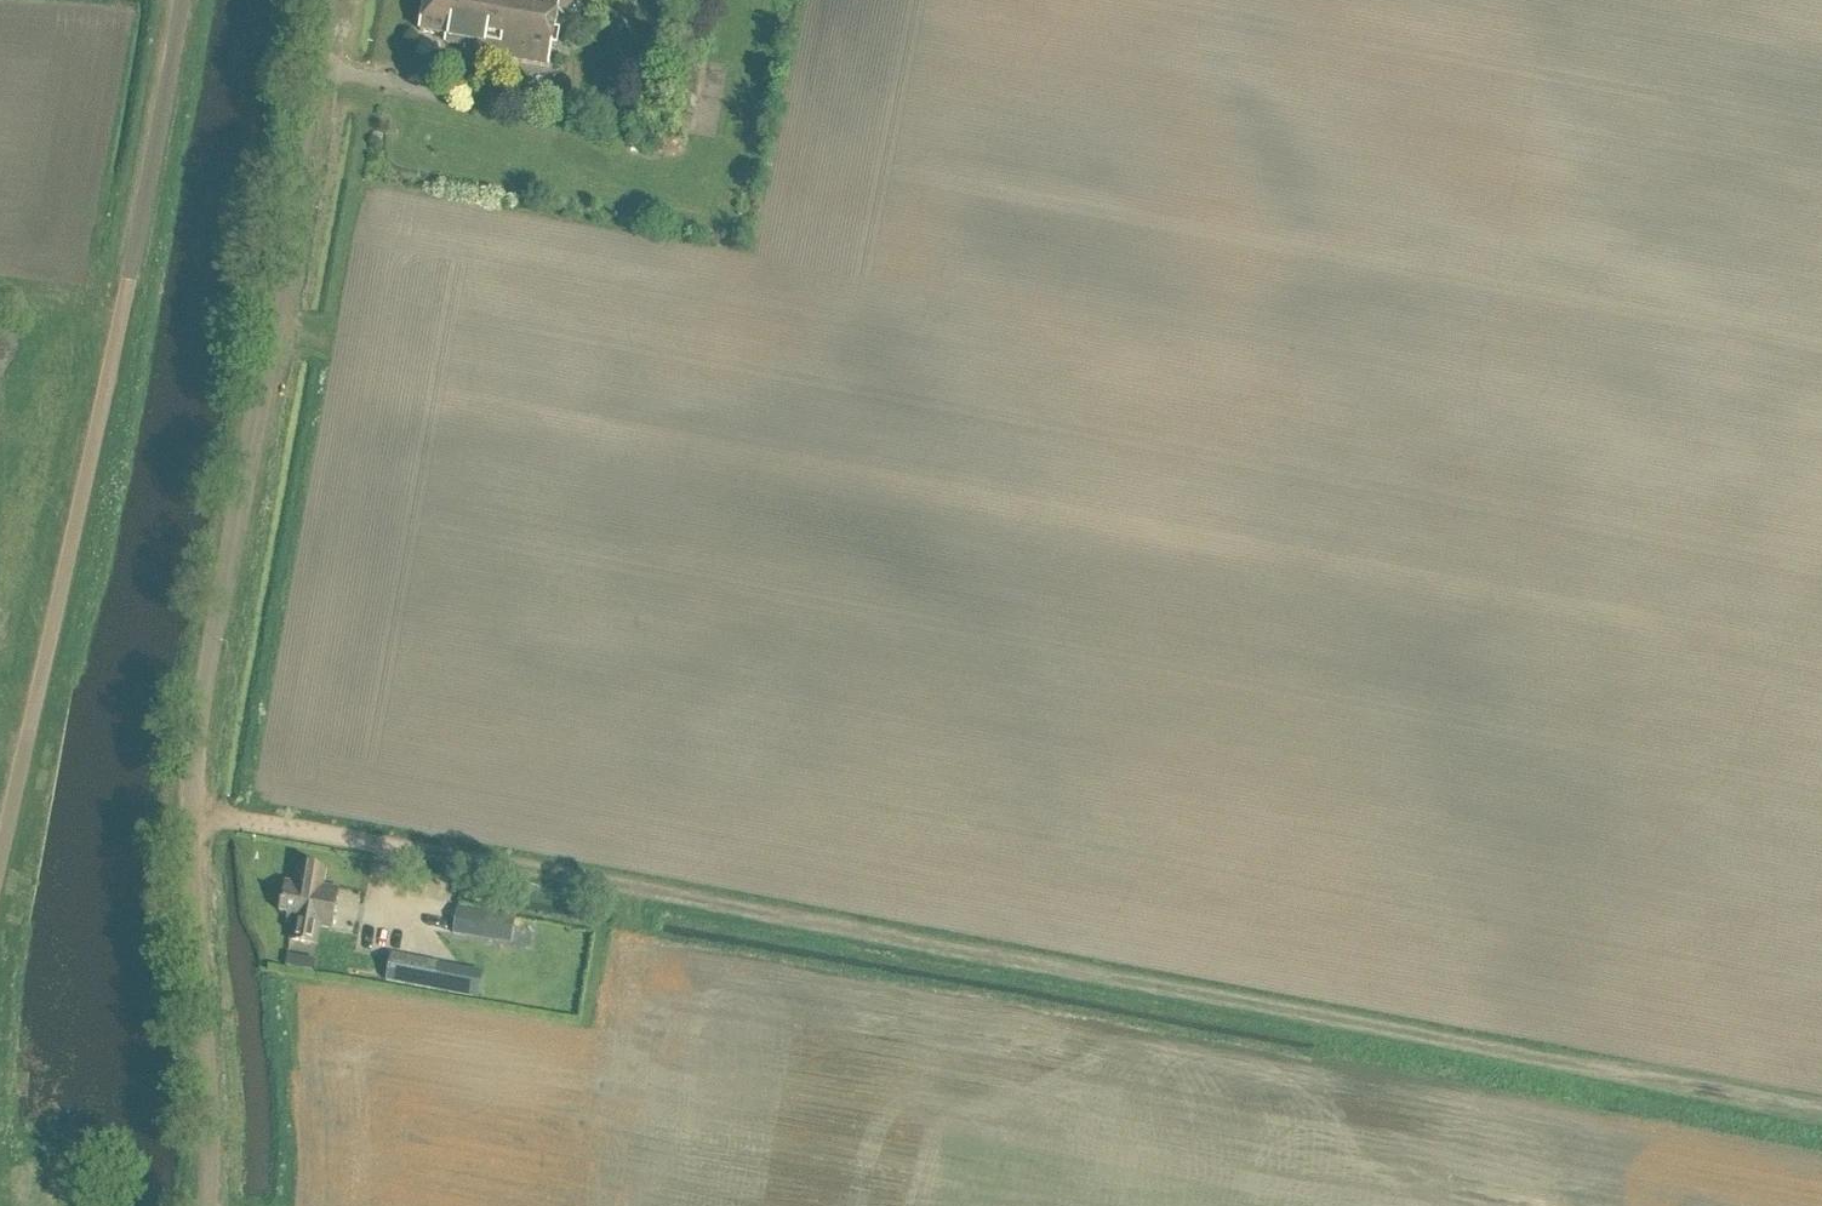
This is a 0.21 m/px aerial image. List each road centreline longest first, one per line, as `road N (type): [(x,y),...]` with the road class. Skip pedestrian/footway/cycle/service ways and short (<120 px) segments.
road 1 (unclassified): [(209,1205),(194,757),(331,0)]
road 2 (unclassified): [(0,852),(130,288),(183,0)]

